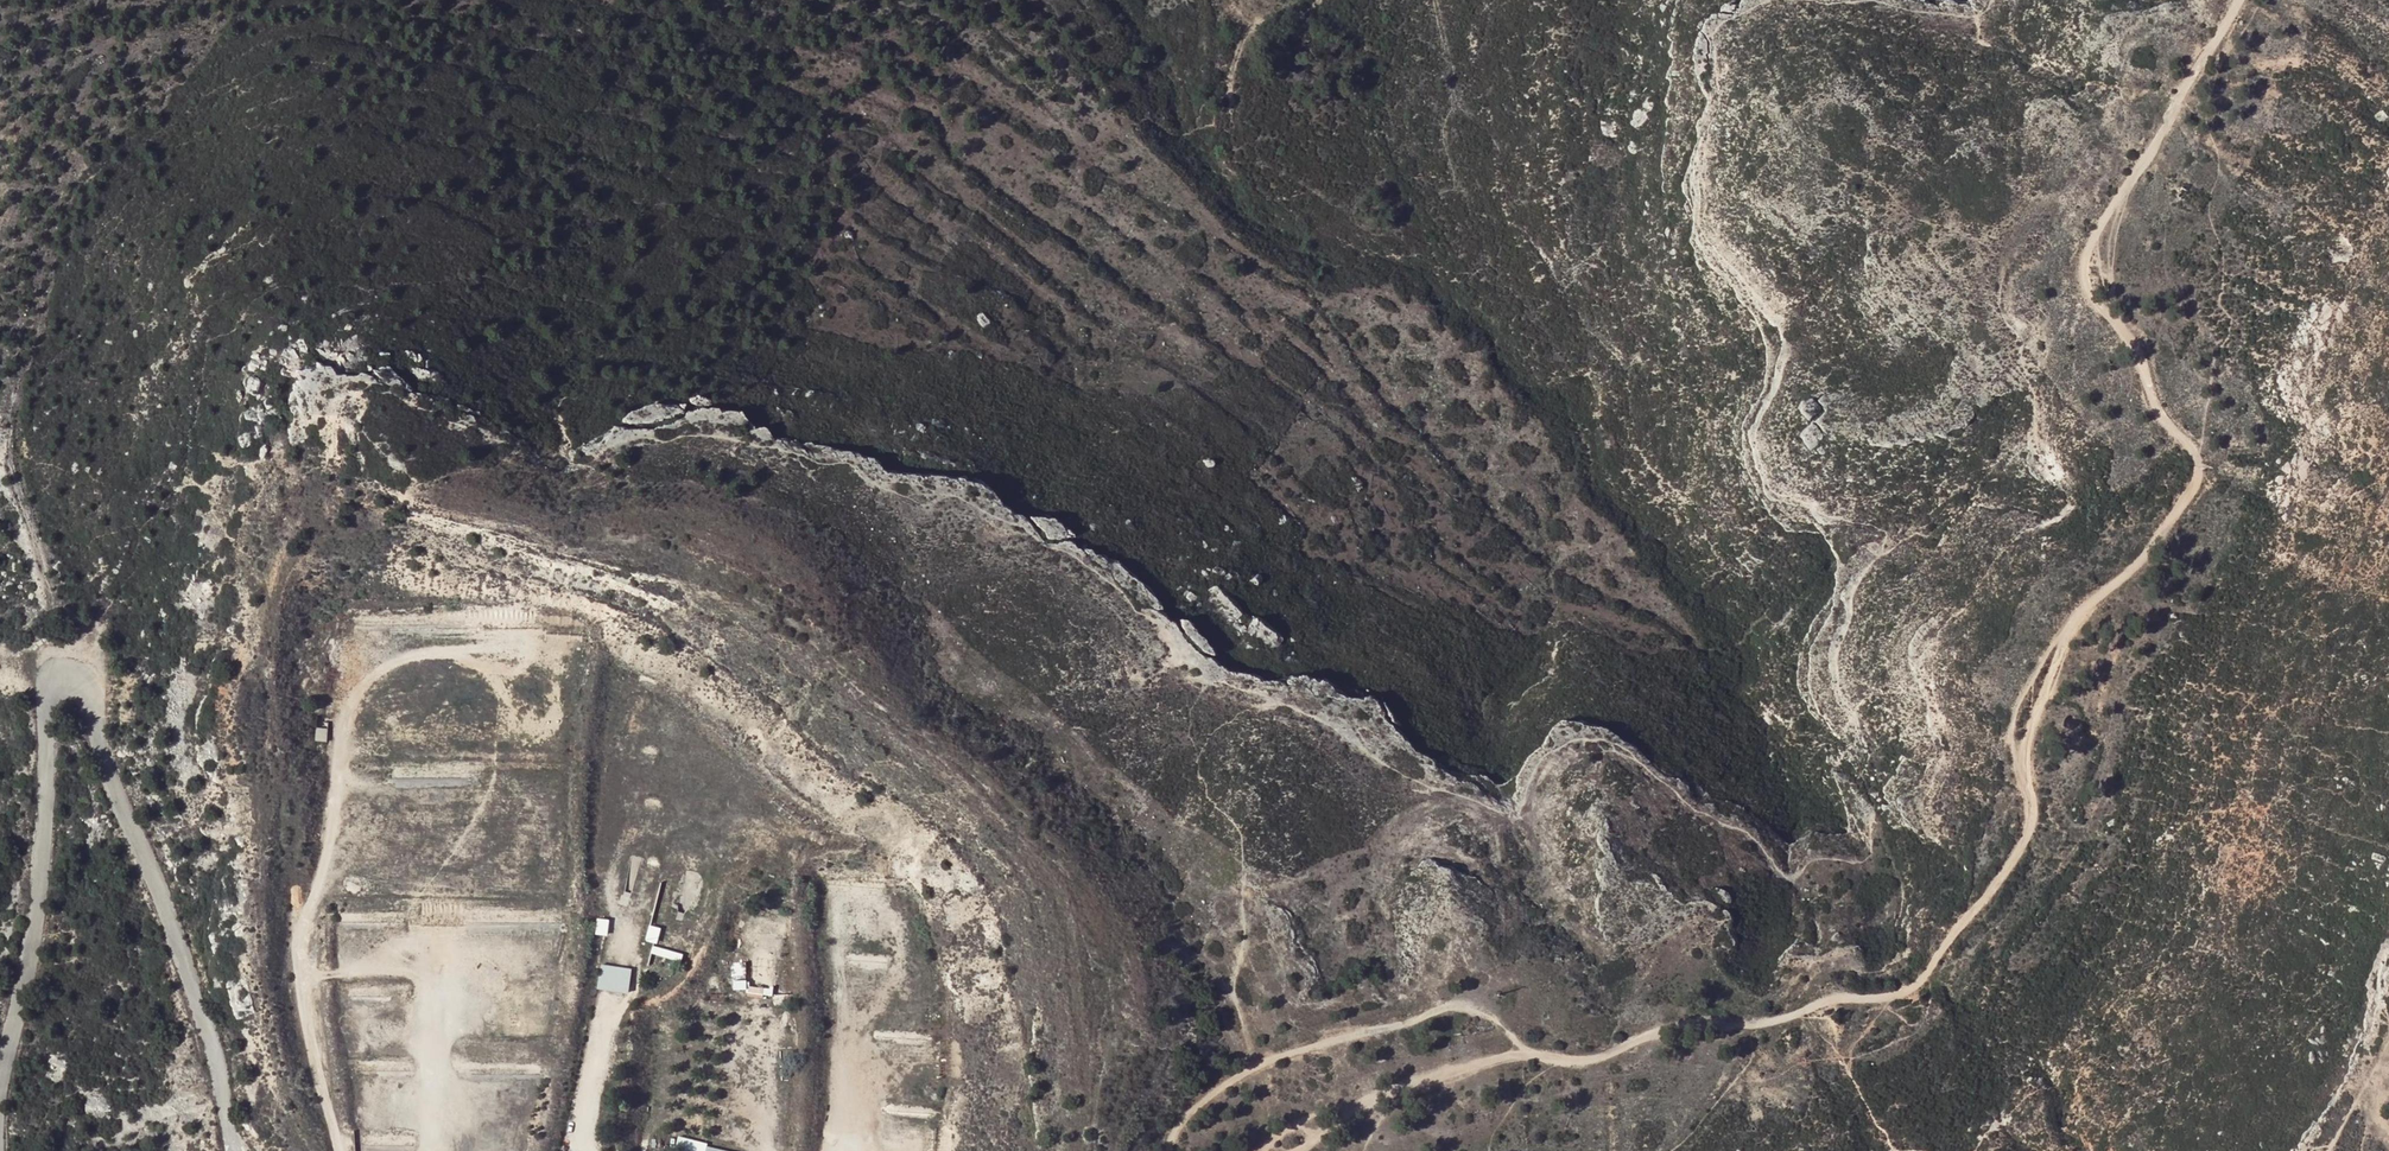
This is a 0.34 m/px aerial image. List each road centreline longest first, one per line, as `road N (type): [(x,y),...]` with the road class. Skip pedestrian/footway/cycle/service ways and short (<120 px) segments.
road 1 (track): [(2235,0),(2079,267),(2088,298),(2132,337),(2151,402),(2193,456),(2196,482),(2127,578),(2065,631),(2020,751),(2029,796),(2024,831),(1996,883),(1926,961),(1913,986),(1902,995),(1827,999),(1772,1023),(1680,1018),(1577,1055),(1544,1055),(1487,1004),(1446,999),(1391,1025),(1274,1054),(1202,1092),(1177,1119),(1166,1150)]
road 2 (unclassified): [(236,1150),(181,954),(87,695),(74,680),(47,684),(48,804),(28,971),(0,1064)]

